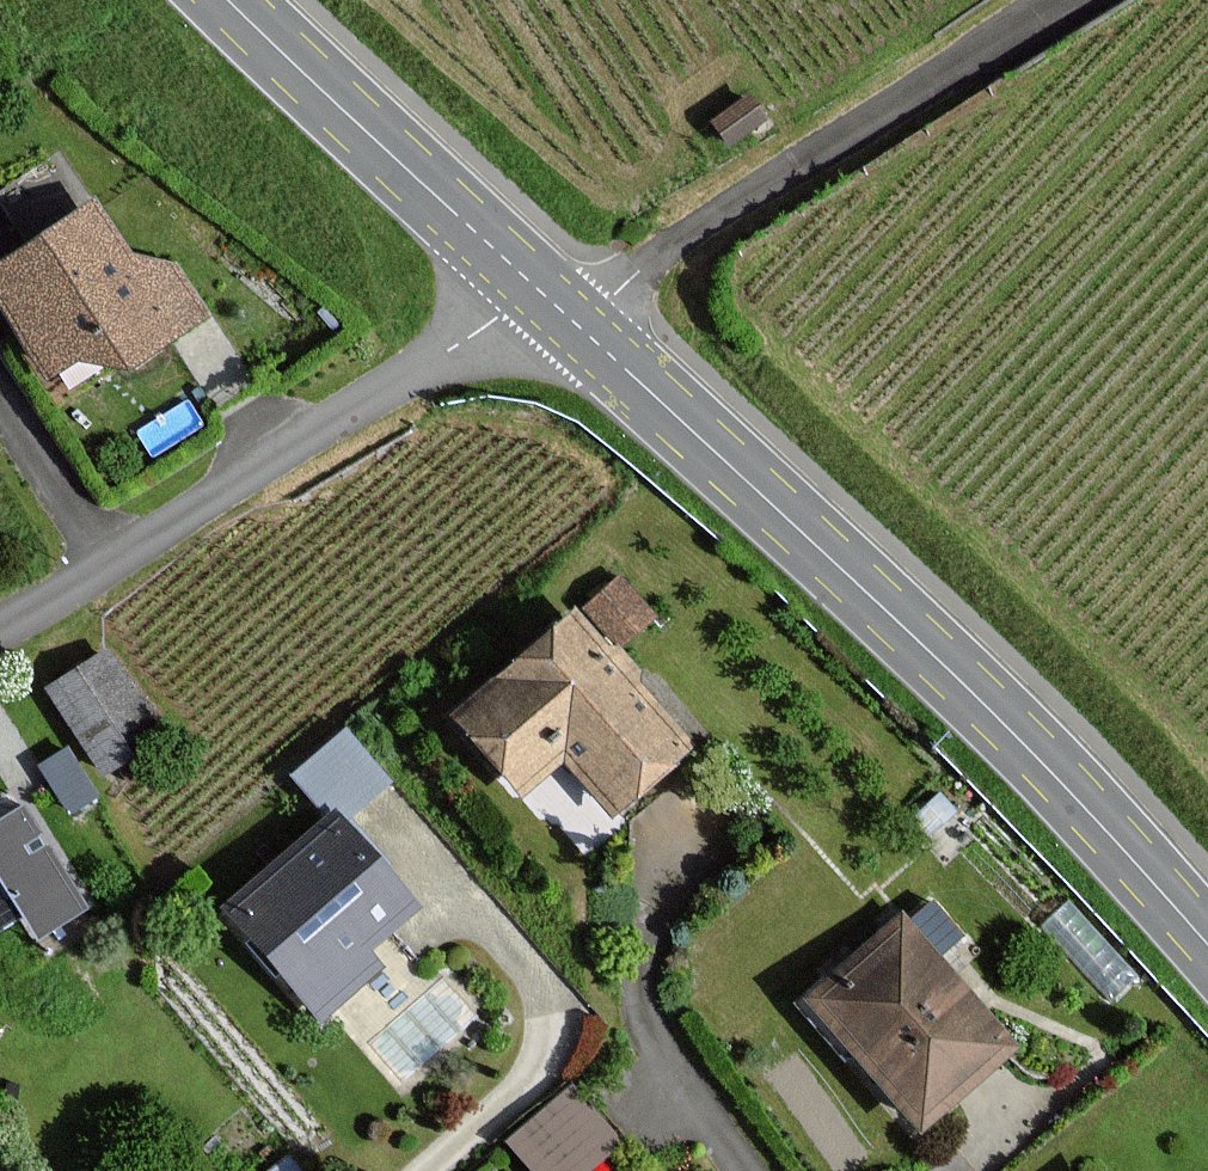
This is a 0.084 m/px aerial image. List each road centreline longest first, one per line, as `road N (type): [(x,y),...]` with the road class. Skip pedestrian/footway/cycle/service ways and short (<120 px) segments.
road 1 (primary): [(579,327),(911,640),(1207,951)]
road 2 (residential): [(0,622),(108,564),(430,361),(552,303)]
road 3 (unclassified): [(579,327),(693,237),(1063,0)]
road 4 (primary): [(224,0),(552,303)]
road 5 (residential): [(741,1170),(674,1076),(644,1004),(644,954),(667,831)]

